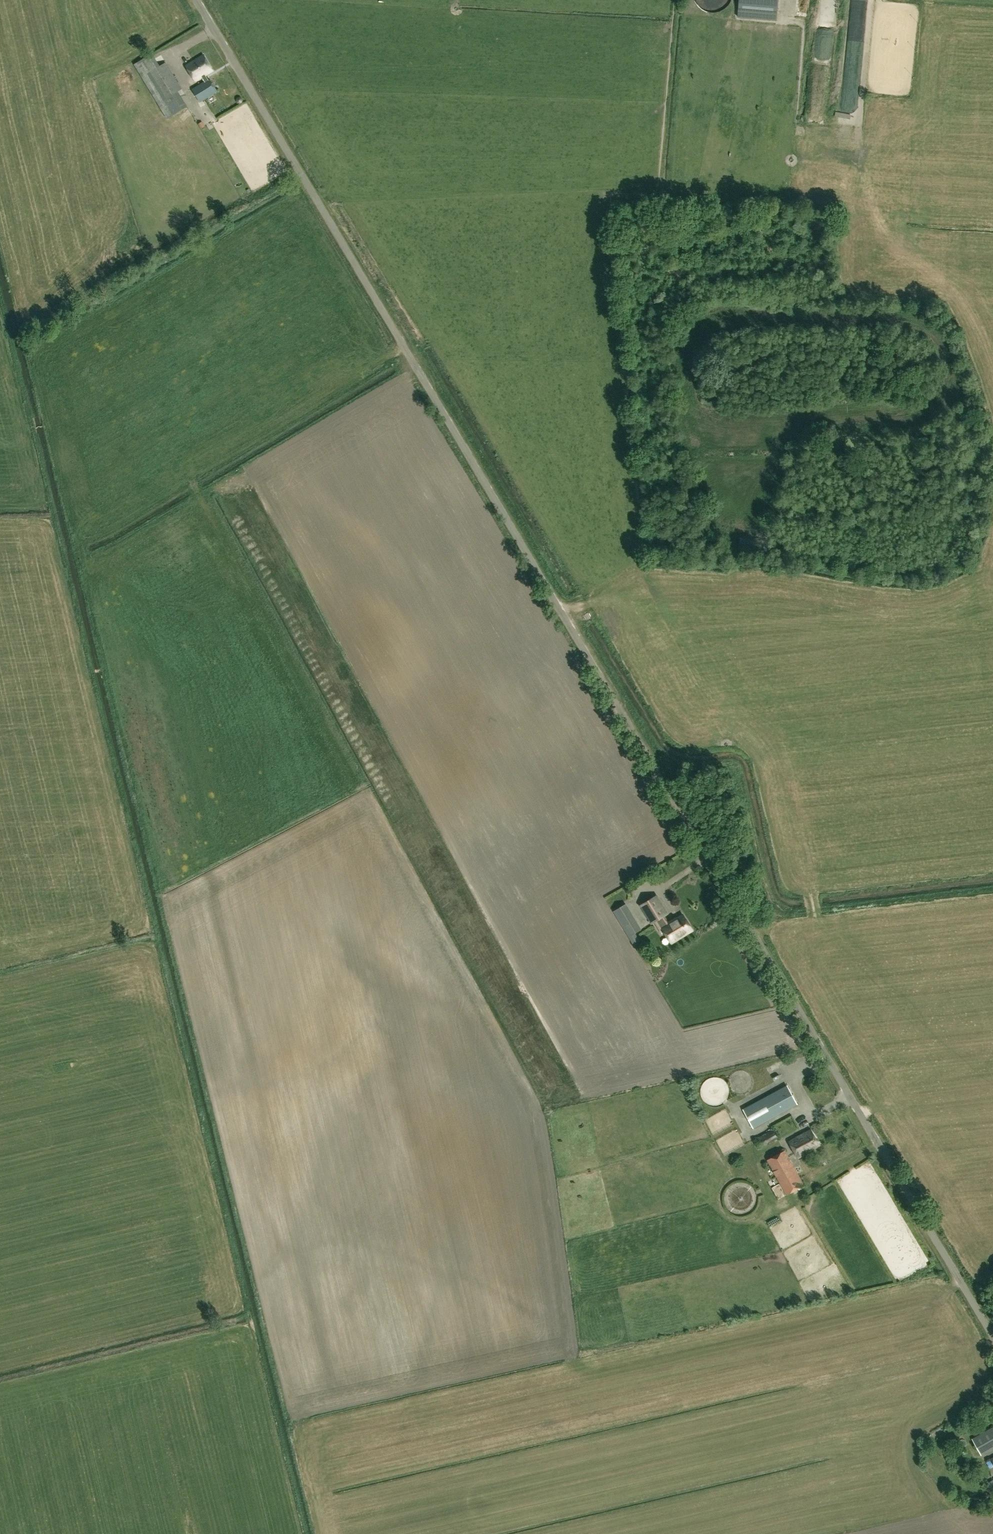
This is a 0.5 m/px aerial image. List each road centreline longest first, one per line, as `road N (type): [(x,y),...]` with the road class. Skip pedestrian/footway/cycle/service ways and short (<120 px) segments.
road 1 (unclassified): [(992,1336),(196,0)]

